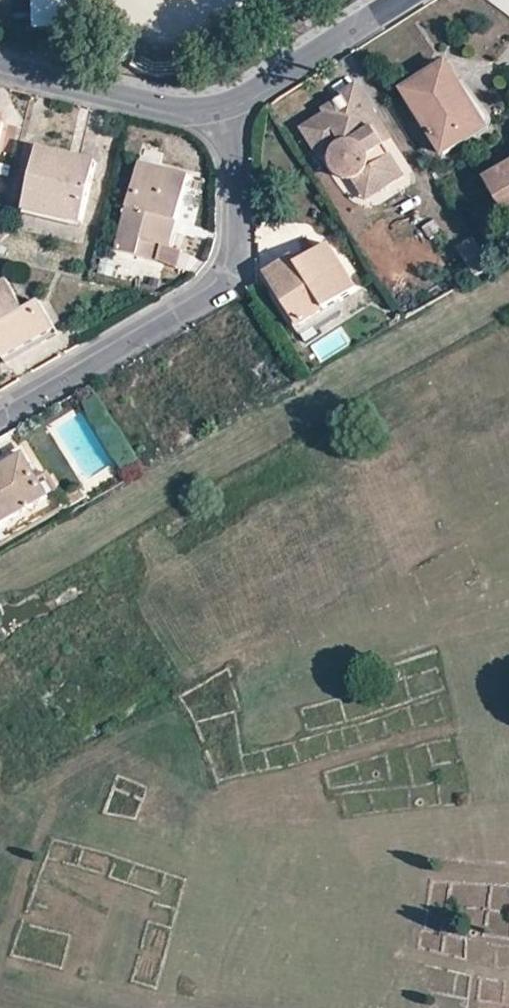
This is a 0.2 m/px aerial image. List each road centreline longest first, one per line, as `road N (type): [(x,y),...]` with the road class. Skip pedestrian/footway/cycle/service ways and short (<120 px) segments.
road 1 (residential): [(226,115),(236,278),(0,419)]
road 2 (residential): [(0,68),(226,115)]
road 3 (residential): [(226,115),(397,0)]

